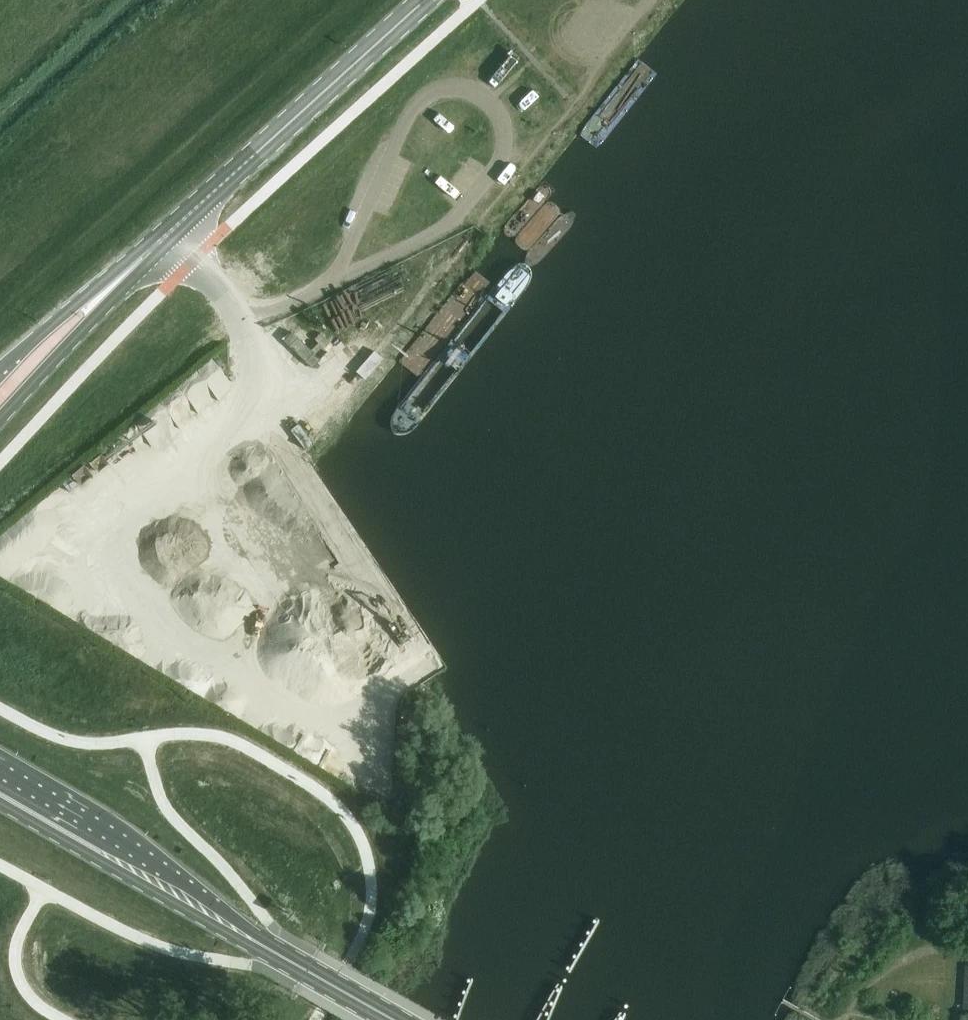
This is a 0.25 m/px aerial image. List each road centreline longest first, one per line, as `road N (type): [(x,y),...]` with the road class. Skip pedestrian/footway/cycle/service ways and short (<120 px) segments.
road 1 (primary): [(398,1019),(0,788)]
road 2 (primary): [(128,270),(424,0)]
road 3 (primary): [(0,417),(128,270)]
road 4 (primary): [(128,270),(0,369)]

